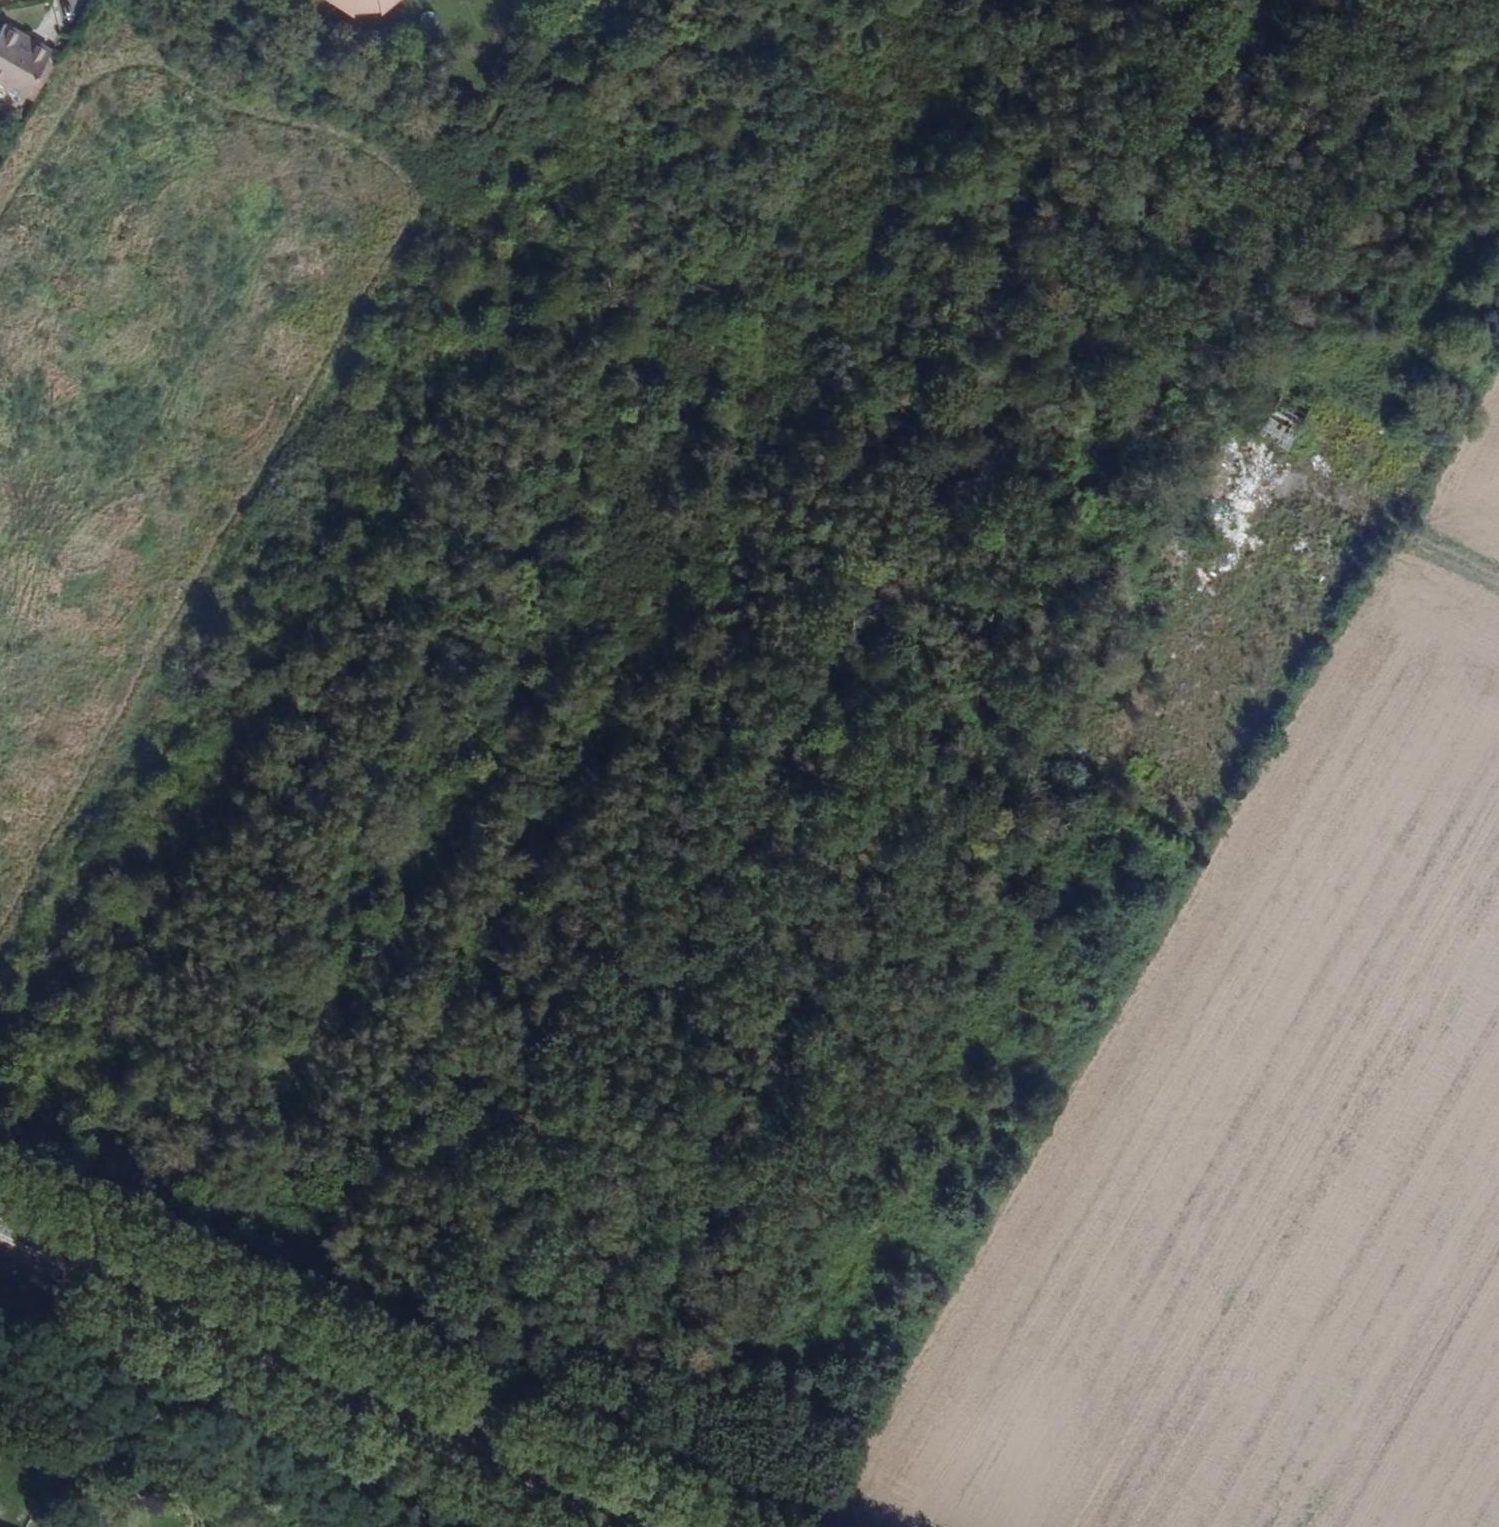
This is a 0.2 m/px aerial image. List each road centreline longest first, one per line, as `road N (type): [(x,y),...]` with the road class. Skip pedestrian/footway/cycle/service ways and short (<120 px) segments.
road 1 (secondary): [(0,1228),(624,1526)]

